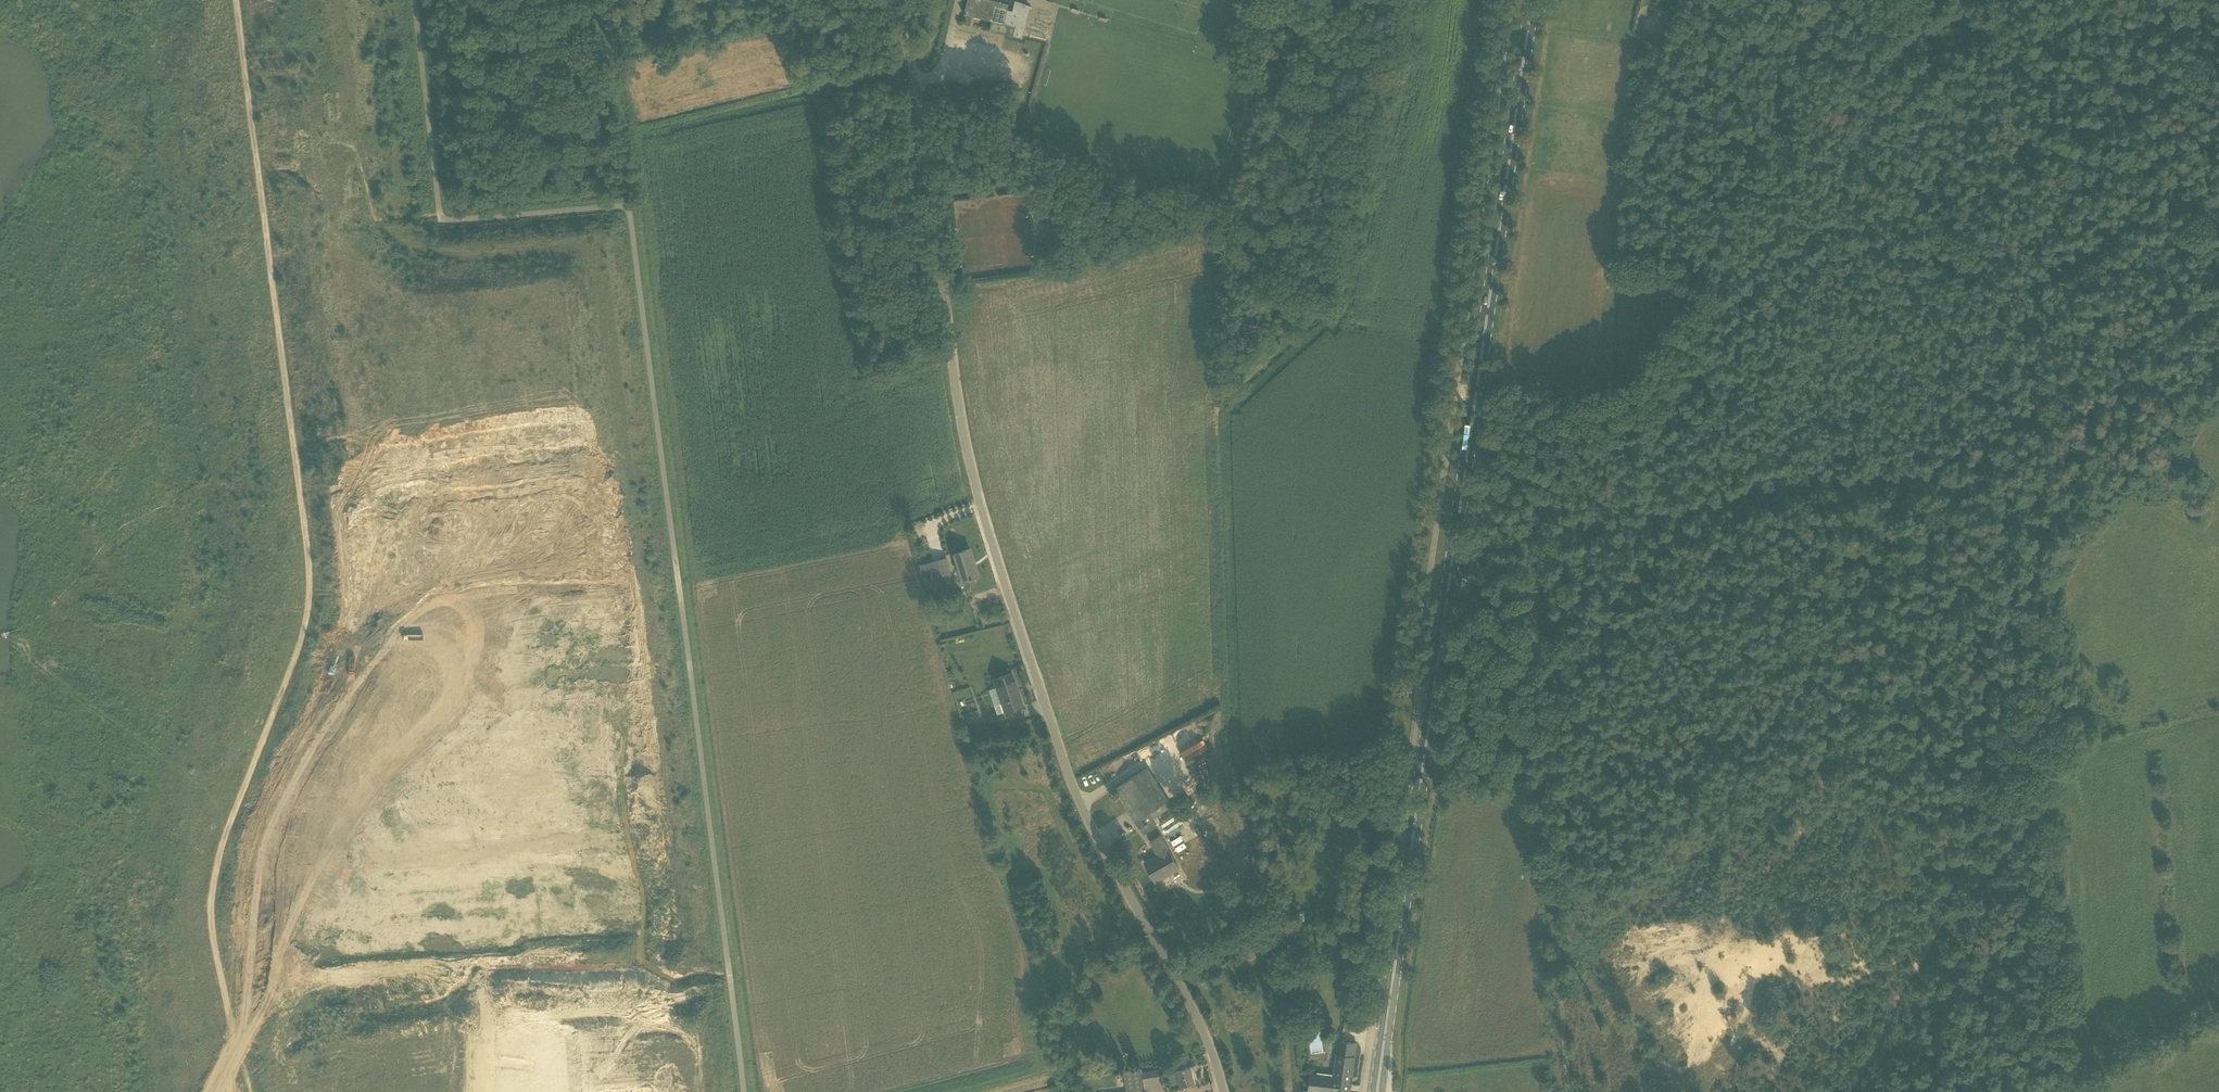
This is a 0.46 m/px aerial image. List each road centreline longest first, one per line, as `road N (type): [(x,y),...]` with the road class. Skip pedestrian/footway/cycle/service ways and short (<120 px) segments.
road 1 (tertiary): [(1223,1091),(1194,1010),(1070,780),(984,524),(962,434),(916,82),(886,0)]
road 2 (primary): [(1532,0),(1380,1073)]
road 3 (unclassified): [(238,1039),(214,945),(216,866),(298,651),(309,560),(236,0)]
road 4 (track): [(1453,554),(1759,491),(1904,475),(2218,297)]
road 5 (track): [(2132,349),(2136,384),(2036,530),(2035,666),(1955,824),(1956,877),(1862,1091)]
road 6 (track): [(1535,540),(1536,656),(1568,1091)]
road 7 (track): [(2218,278),(2081,147),(2052,0)]
road 8 (track): [(1862,1091),(1976,1072),(2067,1073)]
road 9 (track): [(2218,1003),(2033,1091)]

